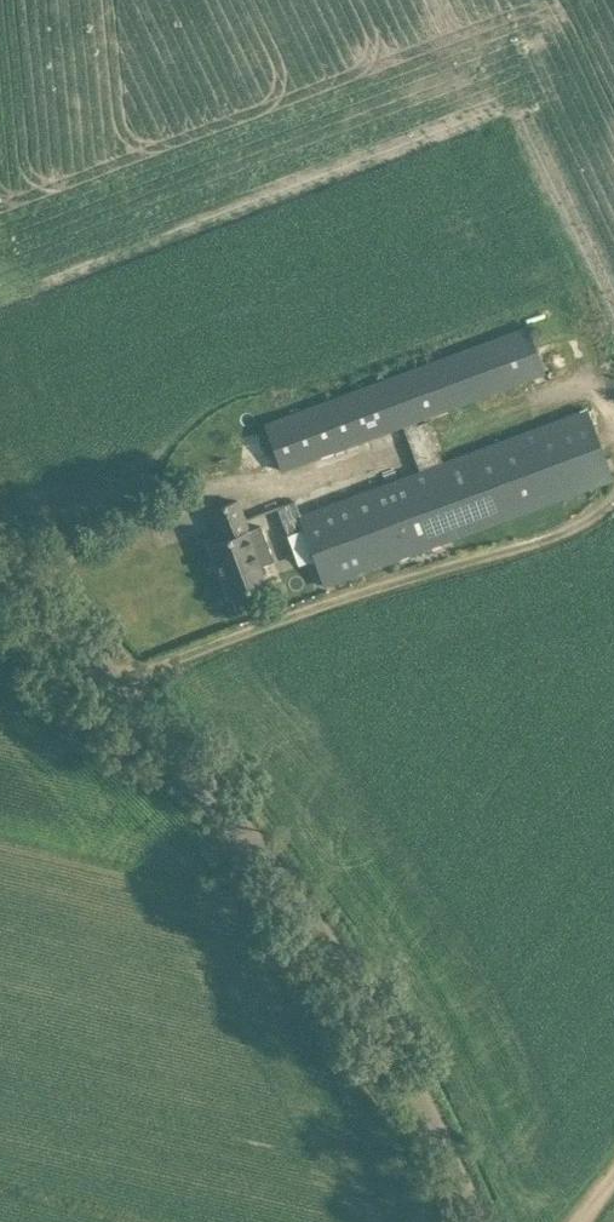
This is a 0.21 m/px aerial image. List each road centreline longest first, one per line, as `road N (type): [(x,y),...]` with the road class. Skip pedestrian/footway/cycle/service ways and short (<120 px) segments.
road 1 (unclassified): [(469,1221),(284,890),(0,550)]

